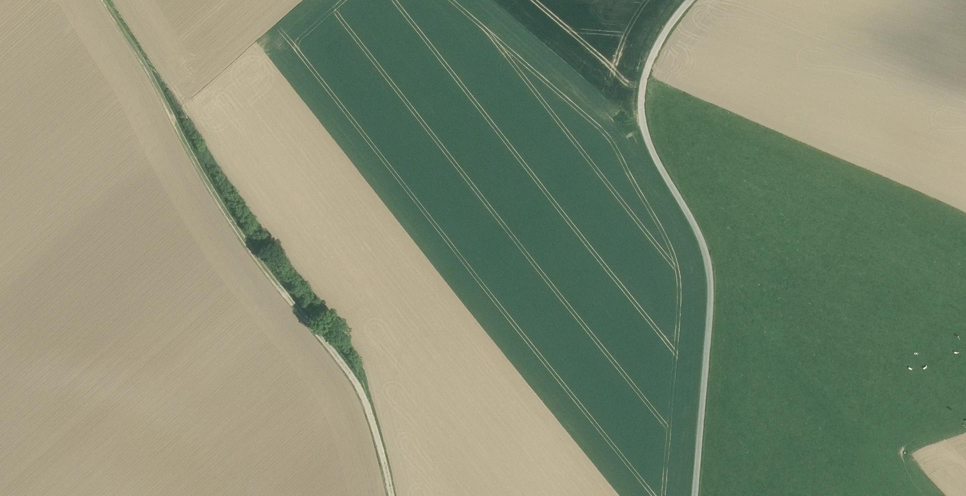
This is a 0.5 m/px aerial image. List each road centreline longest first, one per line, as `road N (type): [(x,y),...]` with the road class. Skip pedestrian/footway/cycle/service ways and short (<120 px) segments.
road 1 (track): [(104,0),(223,211),(362,394),(392,495)]
road 2 (track): [(691,0),(653,51),(640,106),(648,144),(703,243),(711,278),(695,495)]

